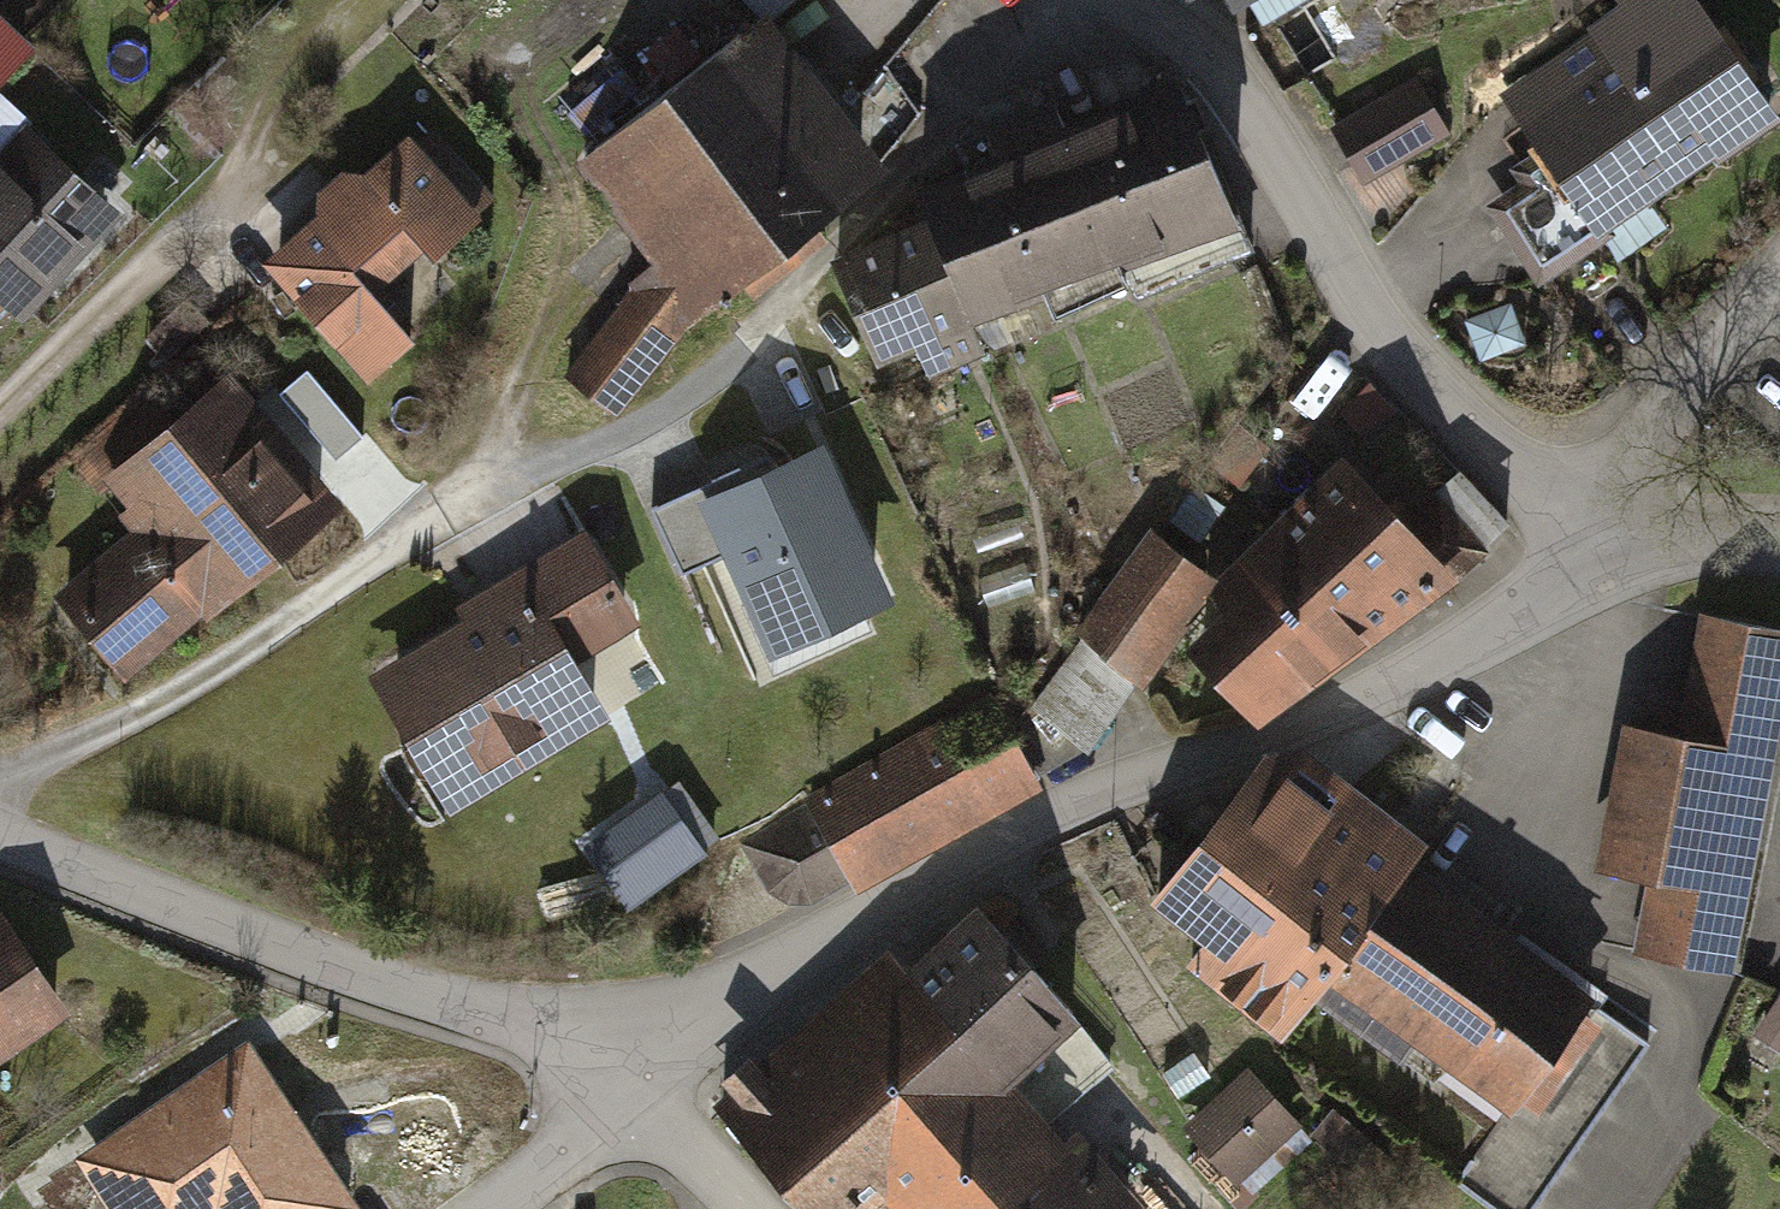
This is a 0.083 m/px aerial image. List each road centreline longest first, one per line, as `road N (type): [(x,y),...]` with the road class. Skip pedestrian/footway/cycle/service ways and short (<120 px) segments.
road 1 (residential): [(618,1081),(811,939),(1061,804),(1259,749),(1510,619),(1595,527)]
road 2 (residential): [(1595,527),(1356,316),(1221,88),(1116,0)]
road 3 (residential): [(618,1081),(0,835)]
road 4 (residential): [(1595,527),(1634,436),(1779,309)]
road 5 (residential): [(455,1208),(618,1081)]
road 6 (residential): [(1779,535),(1753,521),(1595,527)]
road 7 (residential): [(730,1208),(618,1081)]

